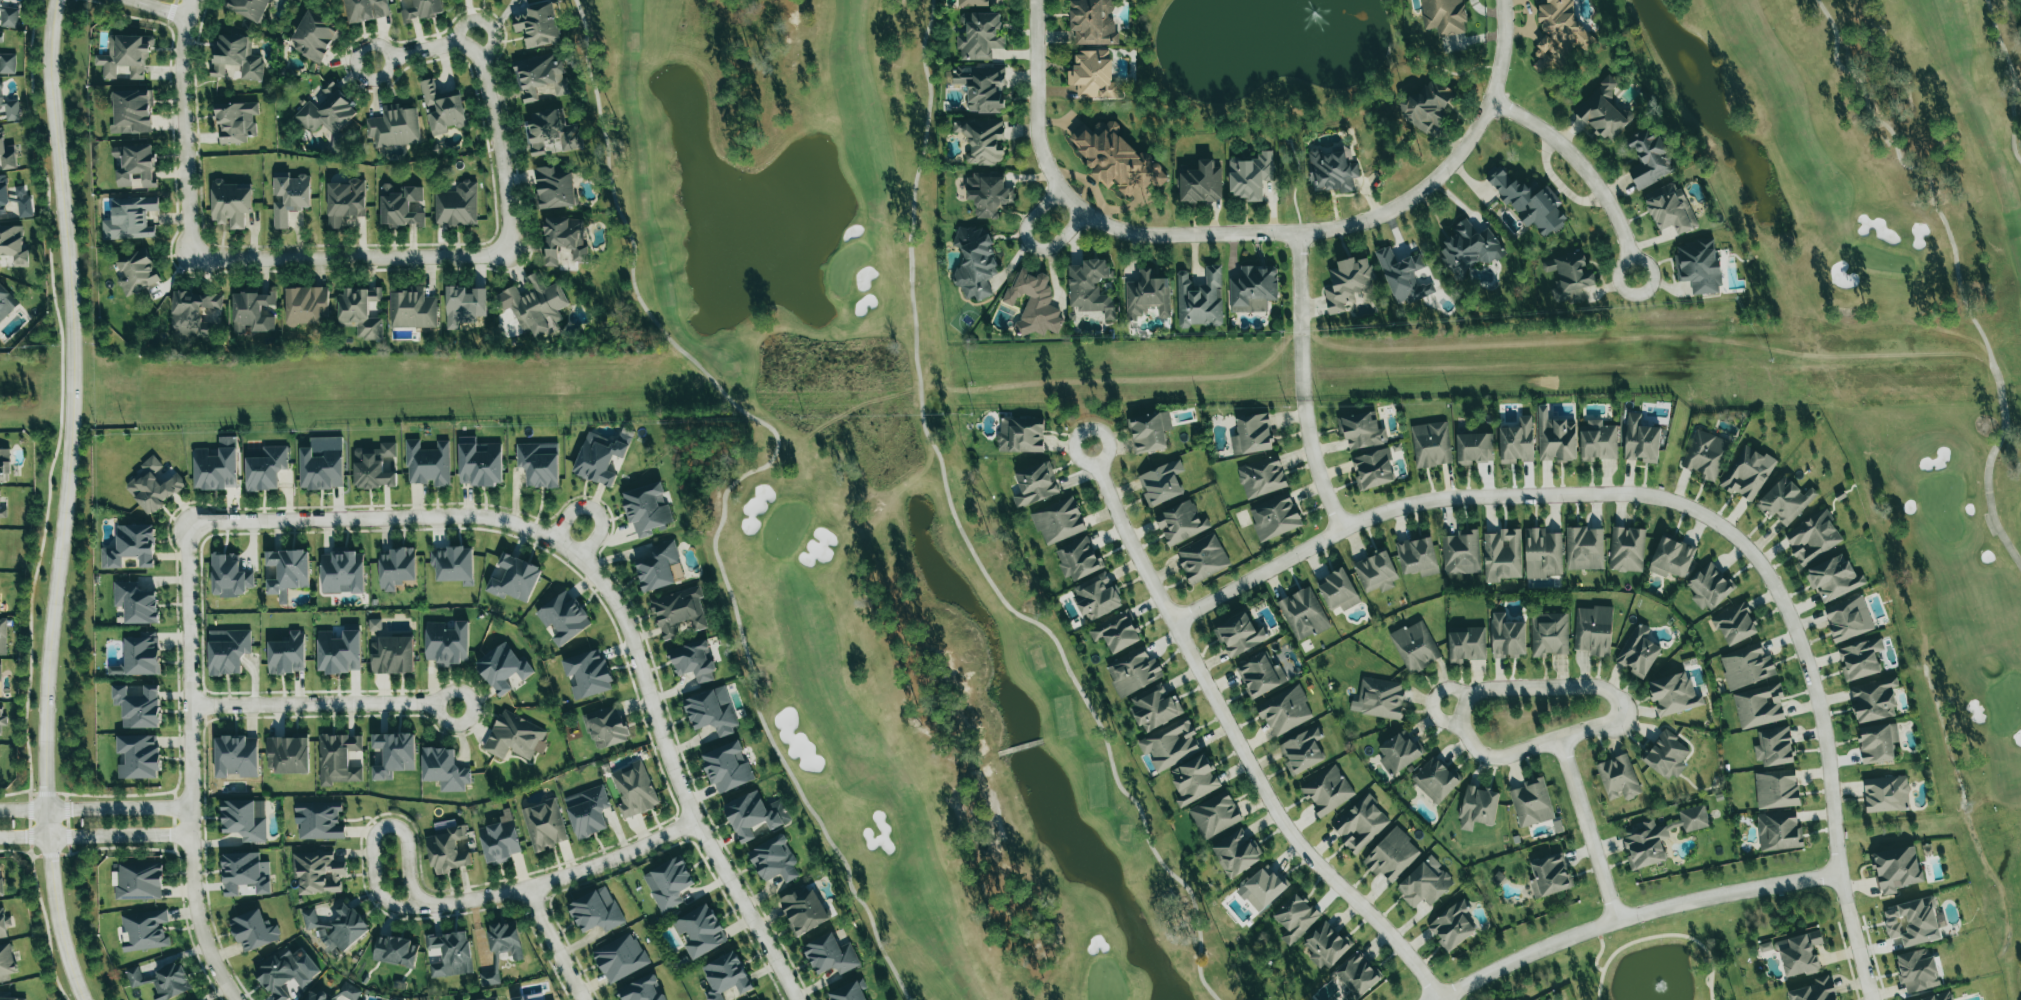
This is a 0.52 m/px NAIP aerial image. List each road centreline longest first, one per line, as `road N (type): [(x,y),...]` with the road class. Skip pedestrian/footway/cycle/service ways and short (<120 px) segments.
road 1 (residential): [(1872,999),(1846,903),(1826,732),(1807,660),(1747,548),(1700,514),(1657,495),(1616,491),(1450,496),(1344,529),(1175,621)]
road 2 (tertiary): [(84,999),(57,920),(46,786),(47,681),(73,386),(50,66),(57,0)]
road 3 (residential): [(1092,447),(1127,535),(1270,803),(1297,842),(1402,947),(1439,999)]
road 4 (residential): [(580,558),(618,605),(696,820),(796,999)]
road 5 (residential): [(190,523),(194,885),(209,951),(237,999)]
road 6 (residential): [(1072,201),(1133,234),(1349,225),(1382,215),(1438,178),(1490,100)]
road 7 (residential): [(1436,999),(1618,920),(1841,874)]
road 8 (residential): [(190,523),(461,515),(525,526),(580,558)]
road 9 (residential): [(1559,737),(1484,756),(1461,710),(1469,693),(1486,688),(1592,685),(1612,692),(1621,712),(1559,737)]
road 10 (residential): [(194,255),(511,252)]
road 11 (residential): [(696,820),(574,873),(424,906)]
road 12 (residential): [(196,0),(194,255)]
road 13 (residential): [(191,704),(437,704)]
road 14 (residential): [(1490,100),(1577,159),(1615,216),(1637,275)]
road 15 (residential): [(511,252),(502,157),(481,63),(454,43)]
road 16 (residential): [(424,906),(410,881),(406,841),(398,826),(382,825),(373,835),(373,879),(395,904),(424,906)]
road 17 (residential): [(1036,0),(1039,146),(1072,201)]
road 18 (residential): [(1559,737),(1618,920)]
road 19 (residential): [(192,806),(0,809)]
road 20 (residential): [(0,836),(192,834)]
road 21 (residential): [(1299,232),(1304,400)]
road 22 (residential): [(1304,400),(1318,472),(1344,529)]
road 23 (residential): [(525,888),(585,999)]

